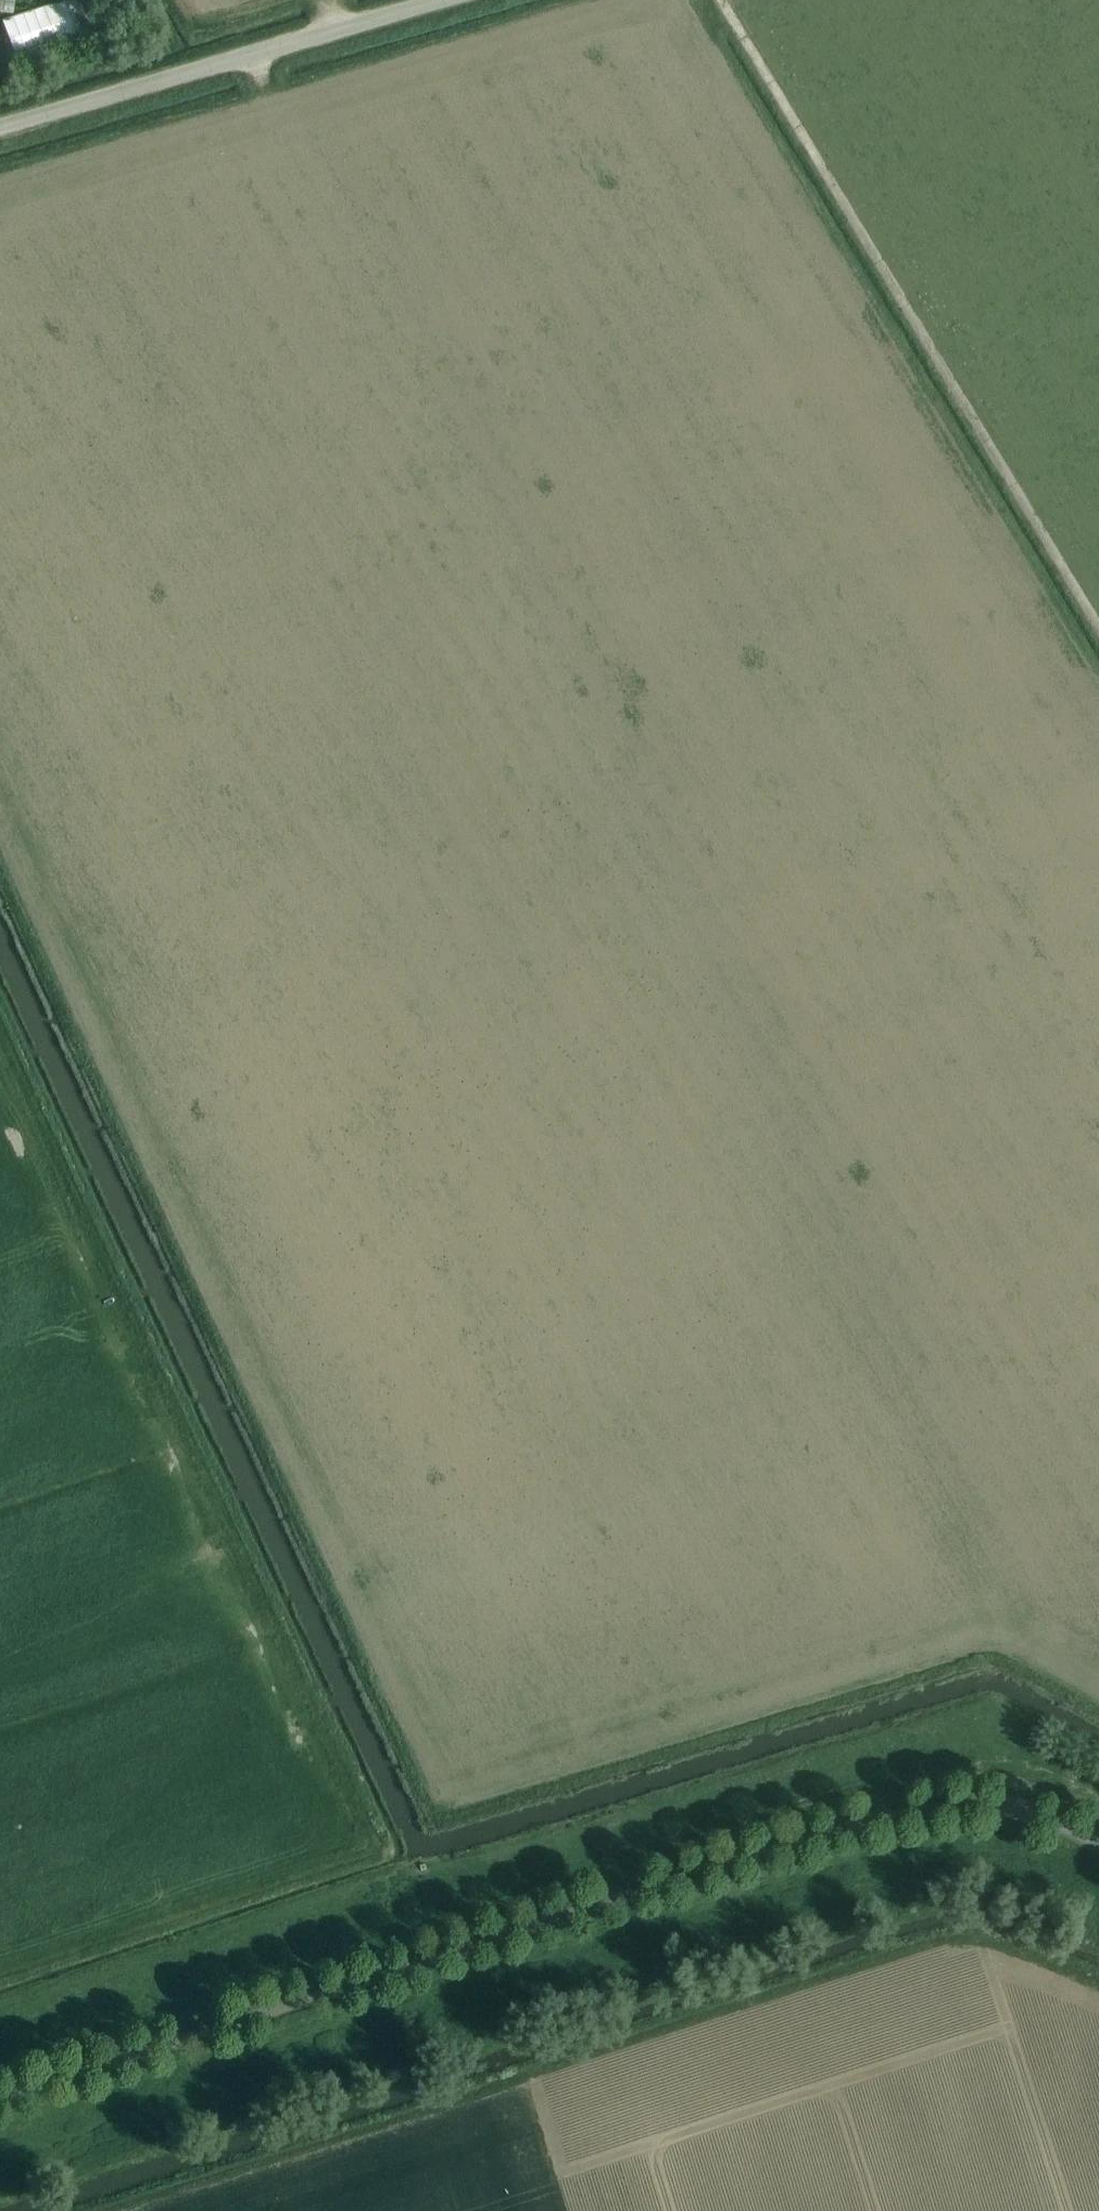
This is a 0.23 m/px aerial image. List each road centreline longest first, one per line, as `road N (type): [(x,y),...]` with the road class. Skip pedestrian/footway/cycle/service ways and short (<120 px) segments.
road 1 (unclassified): [(1098,1848),(1012,1808),(904,1815),(0,2099)]
road 2 (track): [(1098,620),(723,0)]
road 3 (unclassified): [(0,126),(436,0)]

